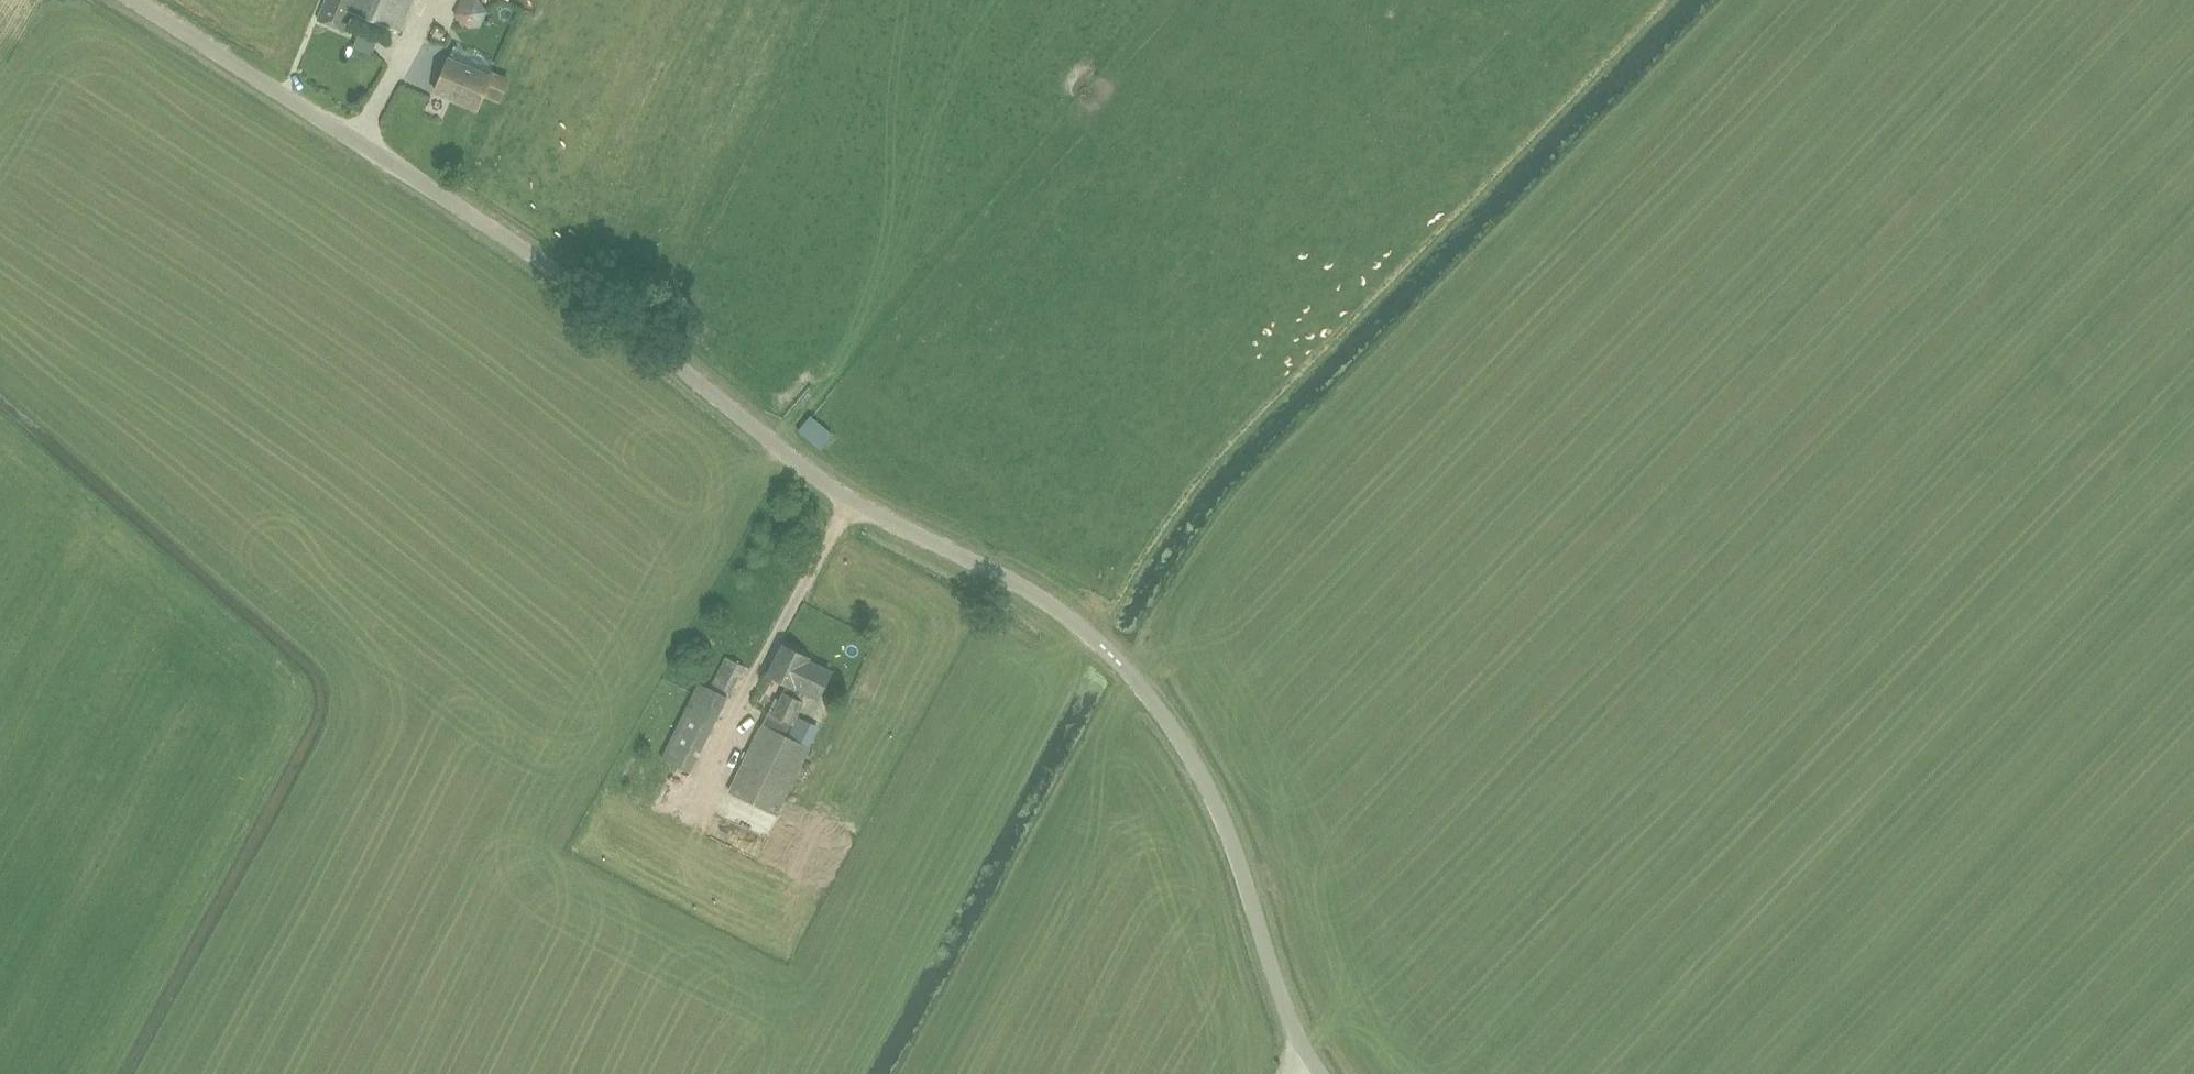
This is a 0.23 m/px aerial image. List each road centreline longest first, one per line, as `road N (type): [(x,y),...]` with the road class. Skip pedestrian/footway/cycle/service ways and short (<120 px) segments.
road 1 (unclassified): [(1325,1073),(1292,1012),(1206,786),(1173,725),(1101,643),(962,553),(802,465),(699,377),(314,104),(140,0)]

